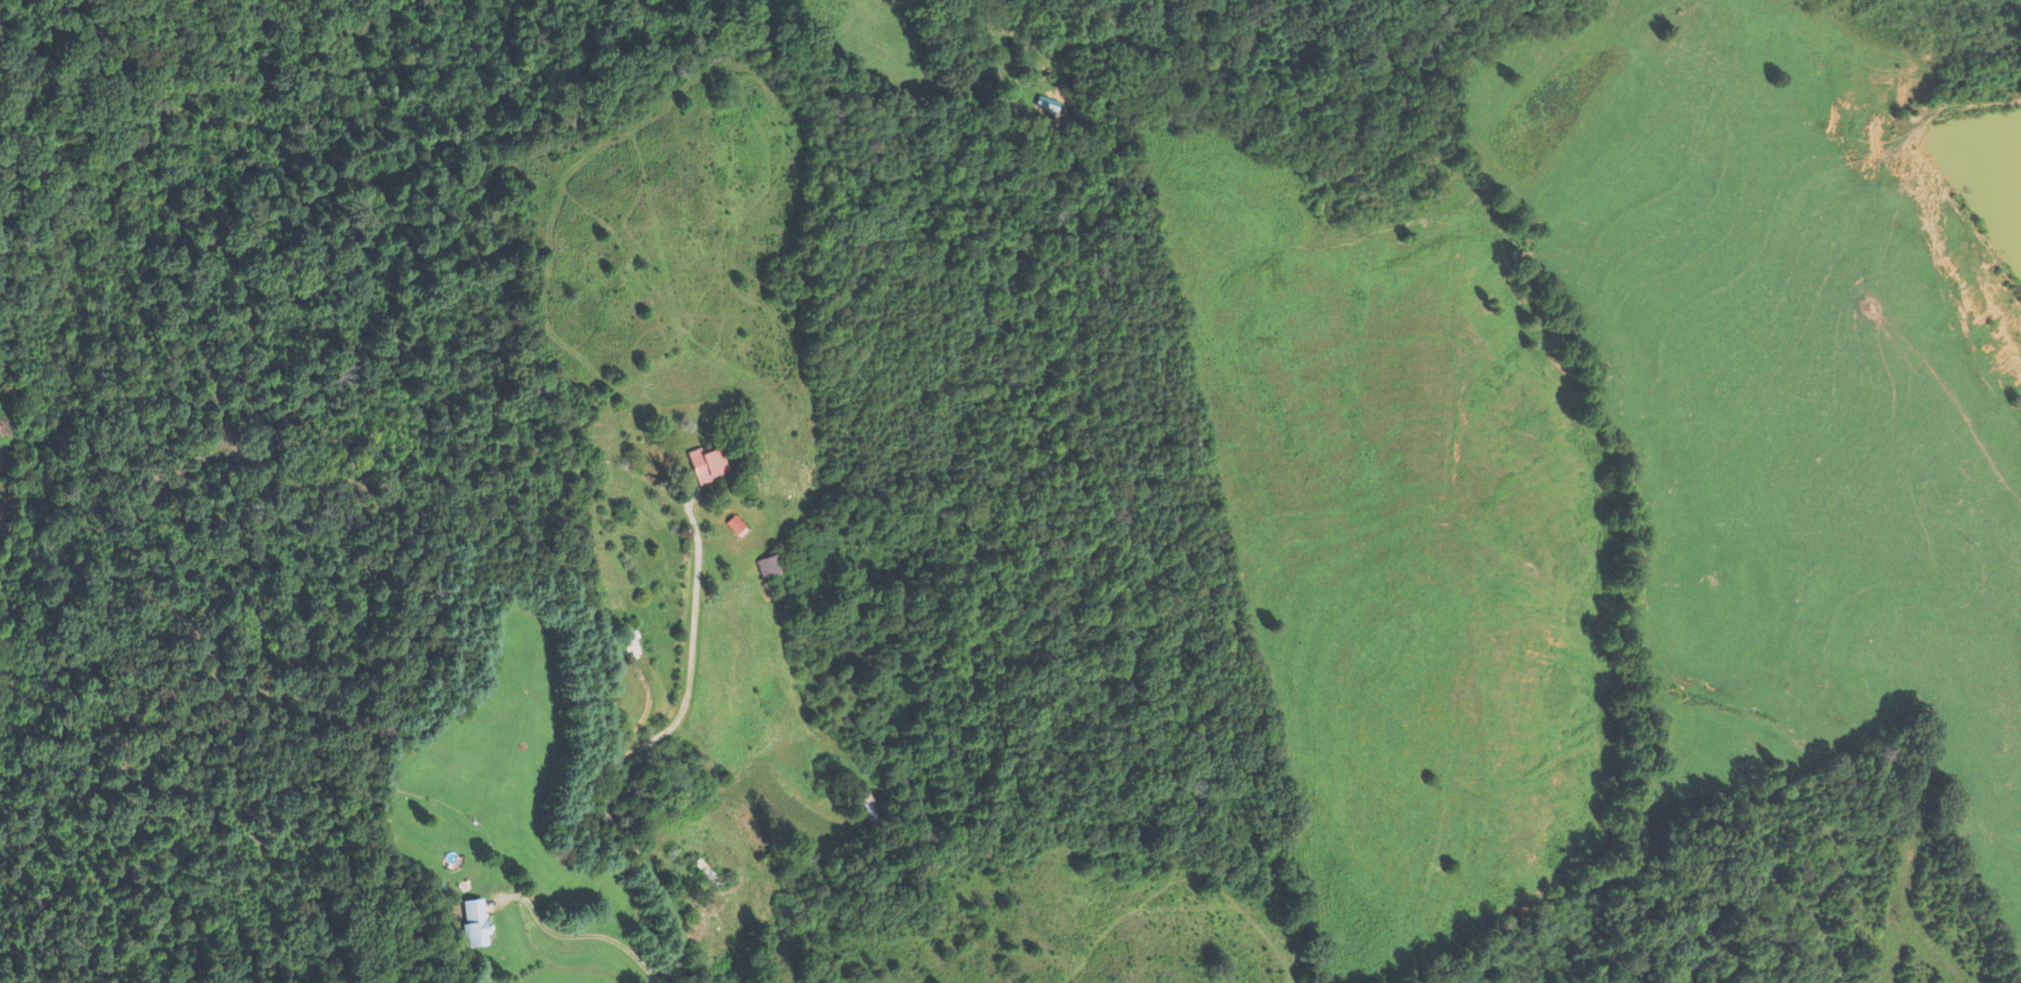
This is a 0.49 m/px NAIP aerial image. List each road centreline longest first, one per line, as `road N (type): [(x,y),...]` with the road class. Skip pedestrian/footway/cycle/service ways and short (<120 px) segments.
road 1 (residential): [(670,982),(681,930),(612,822),(612,775),(636,746),(672,723),(690,684),(699,540),(688,502)]

